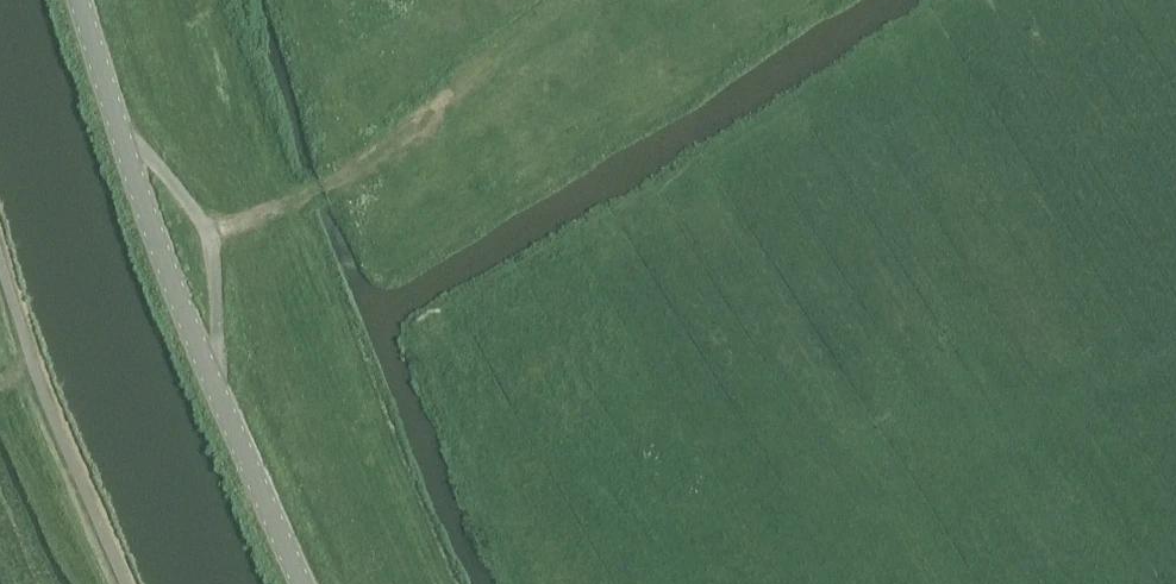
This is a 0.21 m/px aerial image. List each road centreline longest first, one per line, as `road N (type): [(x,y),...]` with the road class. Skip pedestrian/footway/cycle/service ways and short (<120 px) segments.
road 1 (unclassified): [(304,583),(193,336),(81,0)]

